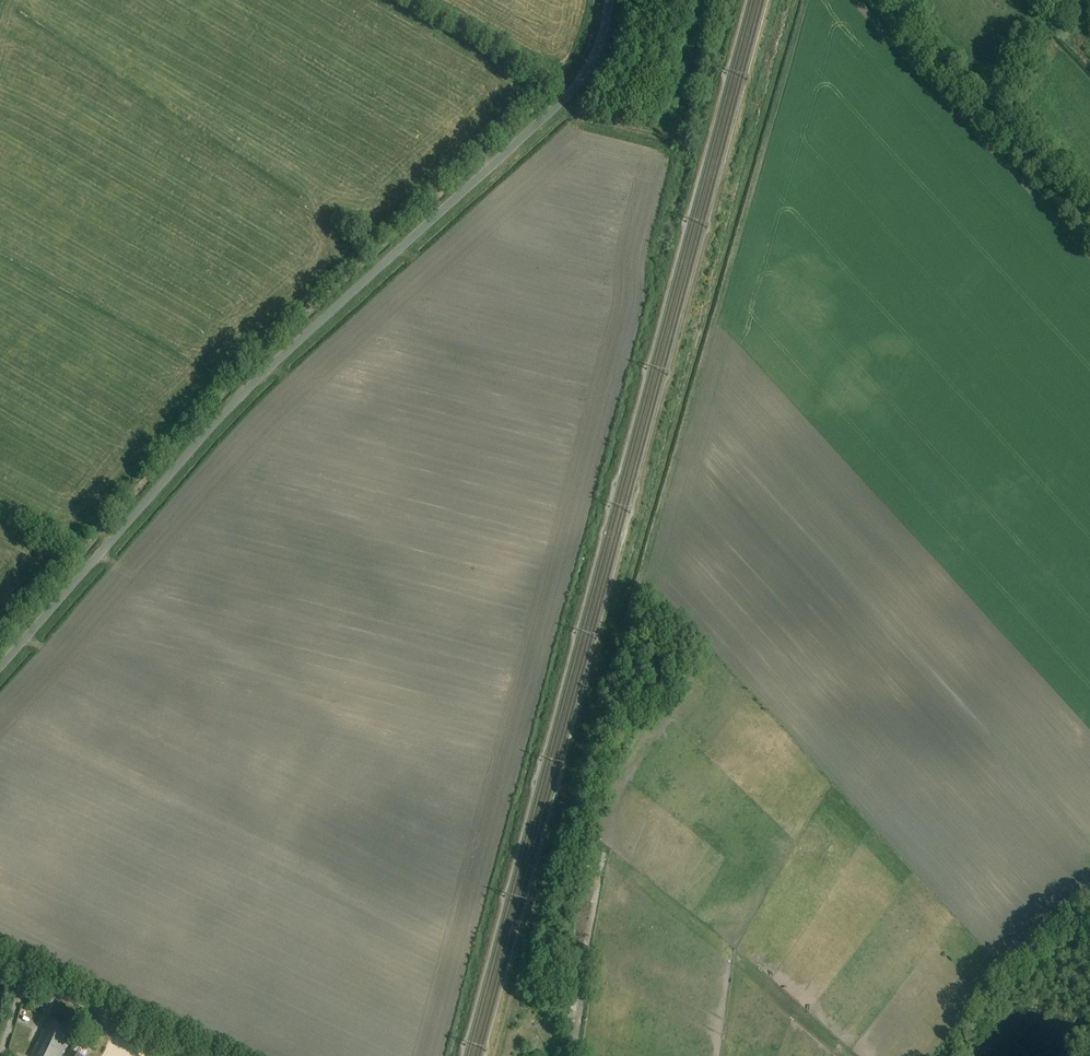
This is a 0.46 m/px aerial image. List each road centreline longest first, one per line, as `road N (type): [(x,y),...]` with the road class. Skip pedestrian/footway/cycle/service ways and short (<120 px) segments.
road 1 (track): [(805,0),(586,695),(491,1055)]
road 2 (unclassified): [(608,0),(601,40),(573,89),(241,396),(0,668)]
road 3 (track): [(881,0),(1089,229)]
road 4 (track): [(555,106),(665,131),(701,0)]
road 5 (unclassified): [(0,961),(201,1055)]

